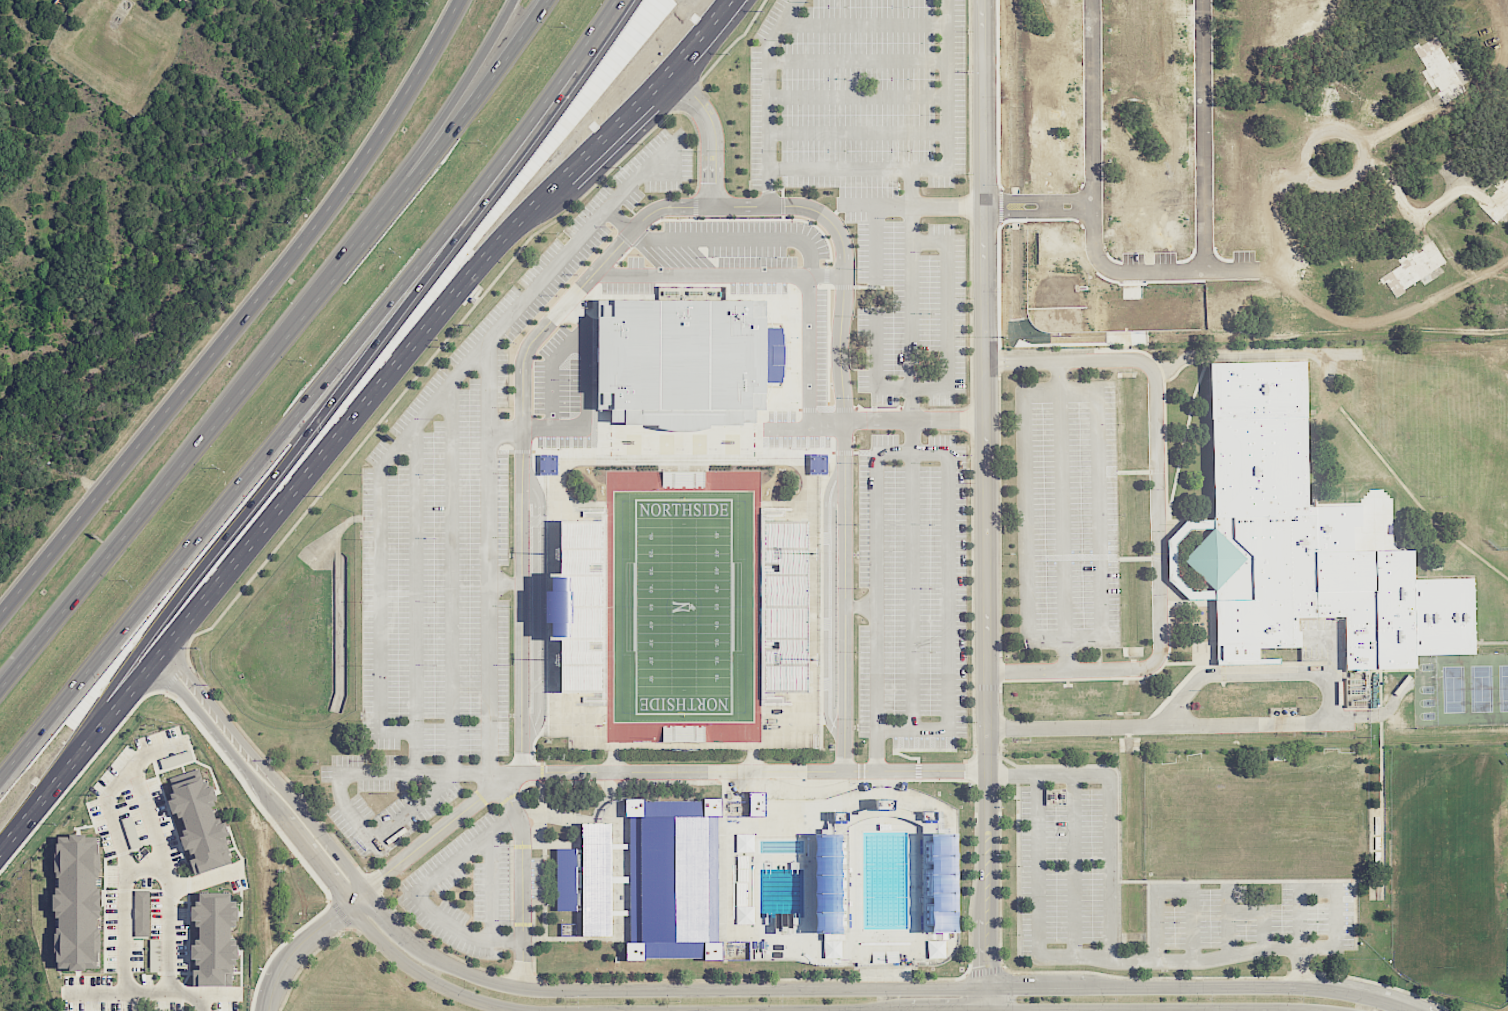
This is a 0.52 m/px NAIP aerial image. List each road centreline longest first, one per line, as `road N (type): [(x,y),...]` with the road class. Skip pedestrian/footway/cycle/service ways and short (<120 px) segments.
road 1 (tertiary): [(1409,1010),(1299,987),(556,989),(490,981),(449,966),(385,915),(183,668),(174,642)]
road 2 (residential): [(985,1010),(980,0)]
road 3 (motorway): [(0,777),(474,195),(615,0)]
road 4 (motorway): [(90,745),(93,712),(519,151),(578,70),(587,41)]
road 5 (secondary): [(458,0),(320,217),(0,611)]
road 6 (secondary): [(134,692),(462,289),(554,192)]
road 7 (tertiary): [(774,1010),(1332,1010)]
road 8 (tertiary): [(134,692),(160,681),(182,690),(405,963),(474,999),(546,1010)]
road 9 (motorway): [(312,306),(0,689)]
road 10 (residential): [(1090,0),(1097,256),(1123,273),(1260,270)]
road 11 (motorway): [(548,0),(340,272)]
road 12 (motorway): [(513,0),(340,272)]
road 13 (residential): [(1204,0),(1206,270)]
road 14 (secondary): [(0,855),(134,692)]
road 15 (secondary): [(554,192),(669,79)]
road 16 (tertiary): [(268,1010),(288,960),(366,890)]

